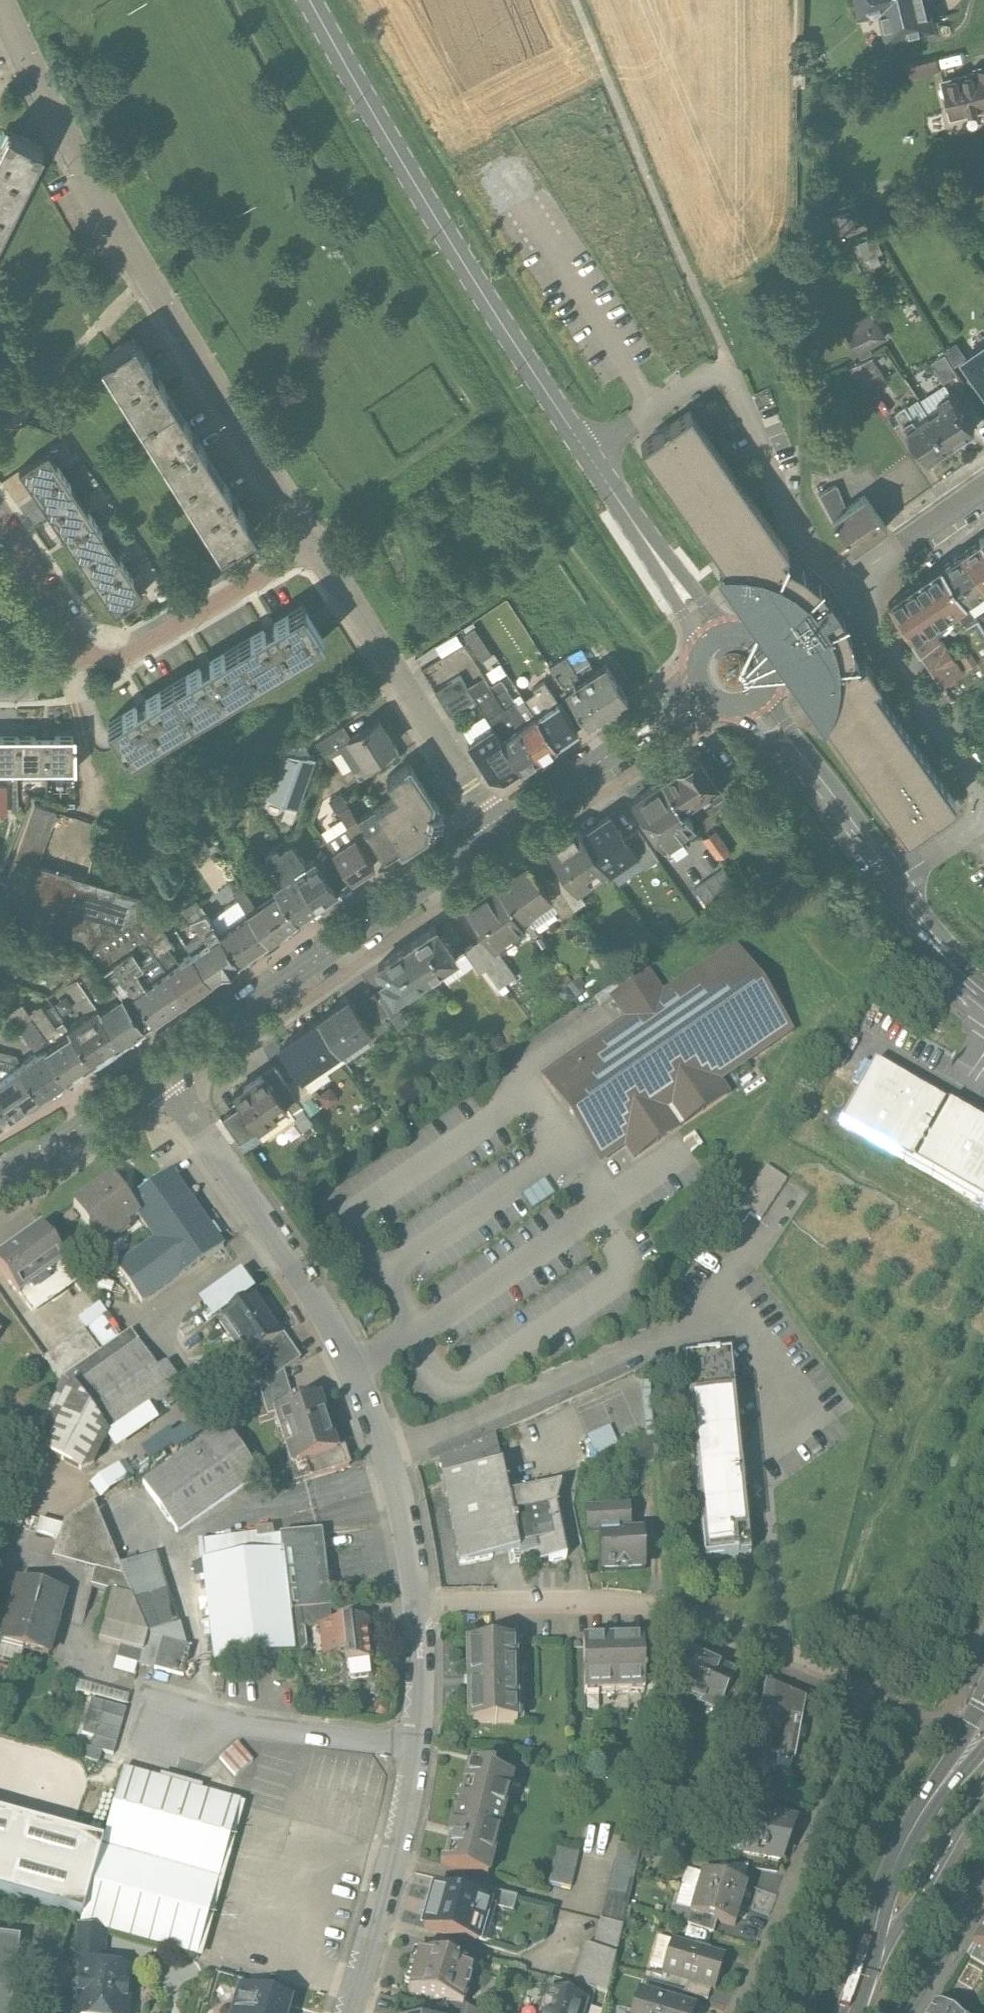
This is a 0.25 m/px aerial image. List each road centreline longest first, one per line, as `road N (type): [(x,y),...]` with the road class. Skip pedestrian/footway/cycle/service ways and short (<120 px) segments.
road 1 (residential): [(418,1593),(638,1594),(863,1684),(789,1889),(731,2012)]
road 2 (residential): [(318,546),(107,213),(1,0)]
road 3 (residential): [(418,1593),(396,1483),(355,1366),(161,1070)]
road 4 (primary): [(589,455),(446,235),(311,0)]
road 5 (residential): [(419,889),(392,872),(69,1094),(80,1127)]
road 6 (residential): [(852,594),(811,557),(790,522),(728,363),(589,455)]
road 7 (residential): [(498,834),(318,546)]
road 8 (primary): [(849,2012),(891,1868),(983,1721)]
road 9 (secondary): [(161,1070),(419,889)]
road 10 (residential): [(350,2012),(417,1742)]
road 11 (residential): [(88,658),(131,655),(318,546)]
road 12 (residential): [(417,1742),(159,1714)]
road 13 (residential): [(983,791),(852,594)]
road 14 (residential): [(897,2012),(983,1866)]
road 15 (residential): [(852,594),(866,569),(983,493)]
road 16 (primary): [(790,751),(884,886)]
road 17 (primary): [(678,589),(589,455)]
road 18 (unclassified): [(88,658),(0,524)]
road 19 (secondary): [(498,834),(629,742)]
road 20 (residential): [(417,1742),(418,1593)]
road 21 (primary): [(884,886),(983,987)]
road 22 (residential): [(884,886),(983,817)]

